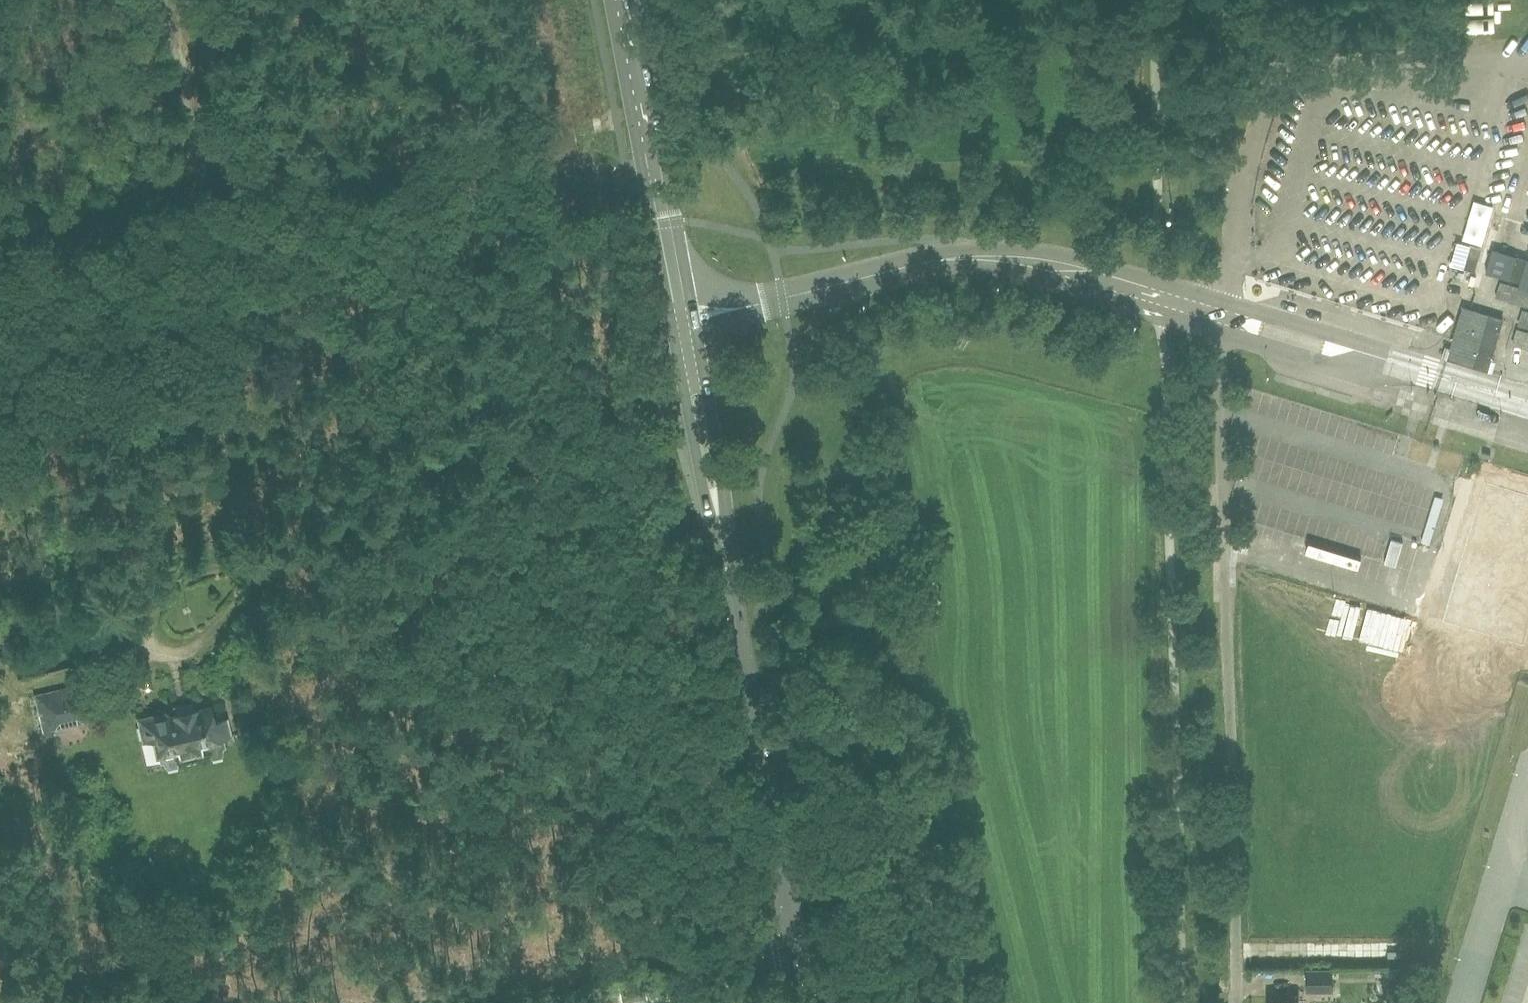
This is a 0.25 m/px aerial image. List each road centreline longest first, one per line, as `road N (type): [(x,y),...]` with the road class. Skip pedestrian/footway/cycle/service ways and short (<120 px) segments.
road 1 (track): [(0,297),(616,109)]
road 2 (unclassified): [(695,317),(981,257),(1041,264),(1225,315)]
road 3 (secondary): [(800,964),(729,573)]
road 4 (secondary): [(611,0),(672,322)]
road 5 (unclassified): [(1225,315),(1237,191),(1302,0)]
road 6 (secondary): [(695,317),(632,0)]
road 7 (secondary): [(729,573),(695,317)]
road 8 (secondary): [(672,322),(729,573)]
road 9 (unclassified): [(1225,315),(1427,372)]
road 10 (unclassified): [(779,967),(595,1002)]

